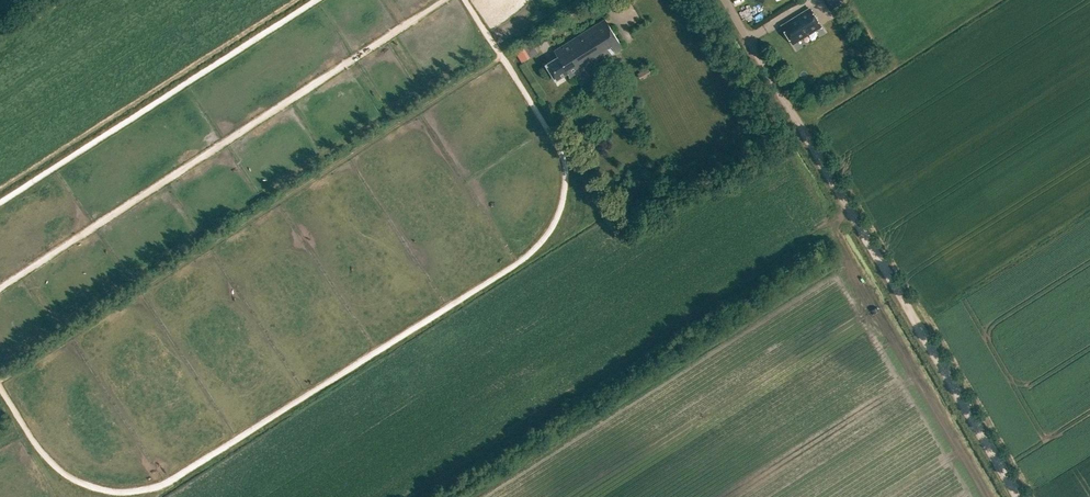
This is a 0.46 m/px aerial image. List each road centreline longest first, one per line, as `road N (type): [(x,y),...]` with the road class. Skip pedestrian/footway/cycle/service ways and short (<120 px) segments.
road 1 (track): [(1019,496),(748,38)]

